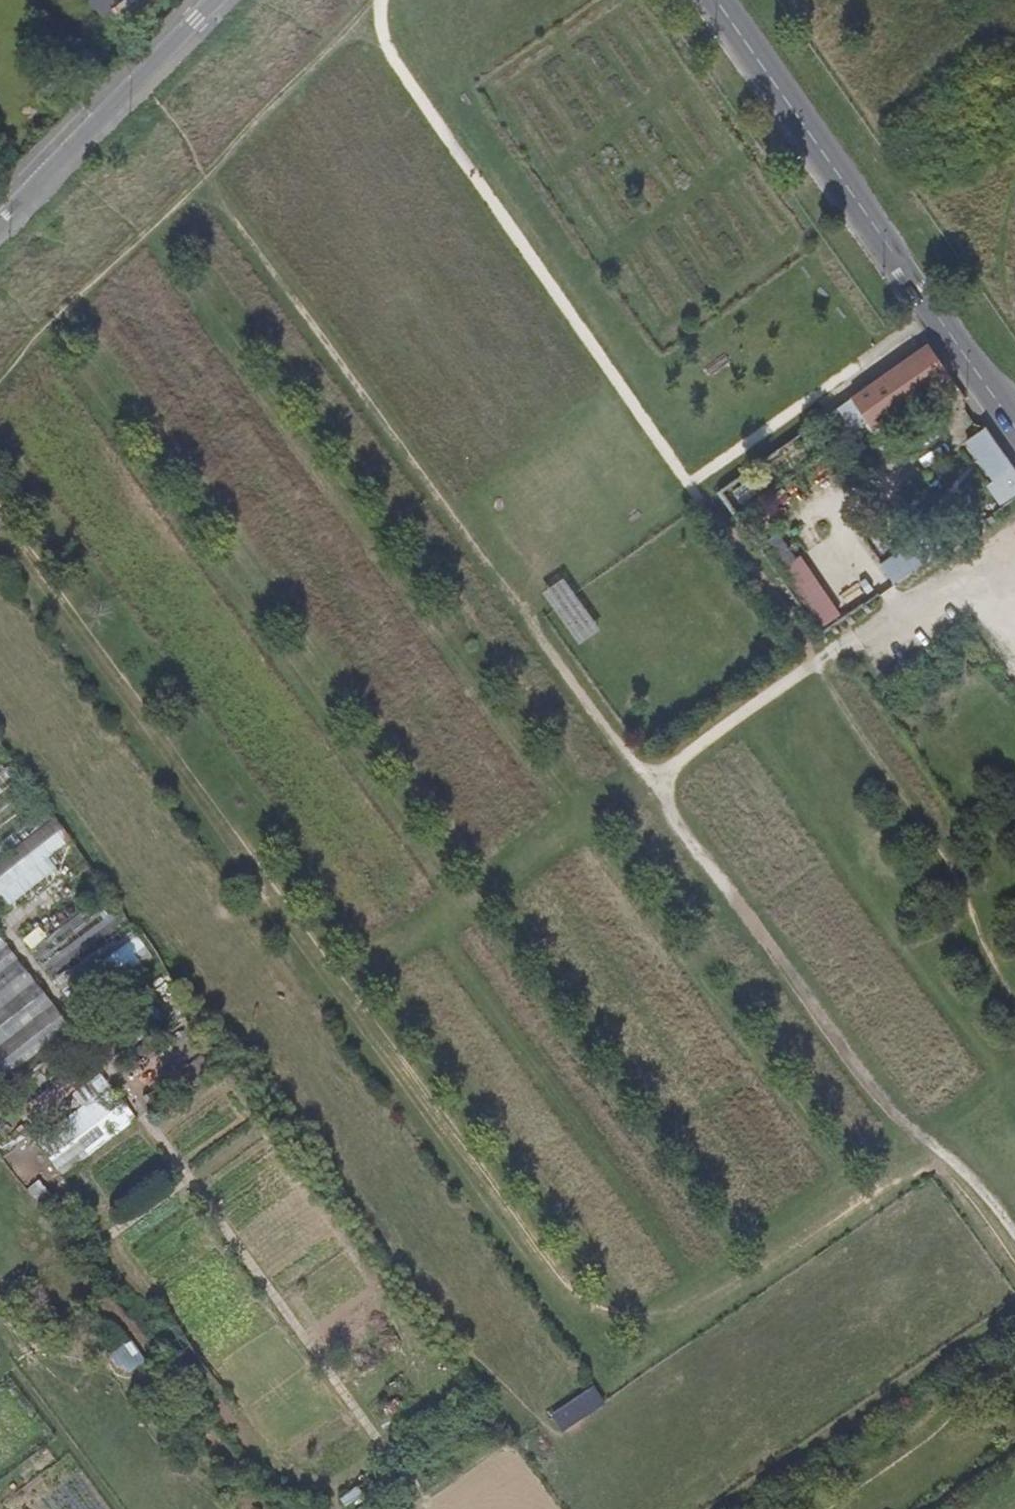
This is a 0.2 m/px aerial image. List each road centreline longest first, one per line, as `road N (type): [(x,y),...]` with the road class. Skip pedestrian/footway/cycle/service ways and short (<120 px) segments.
road 1 (tertiary): [(714,0),(1014,426)]
road 2 (residential): [(0,224),(211,0)]

